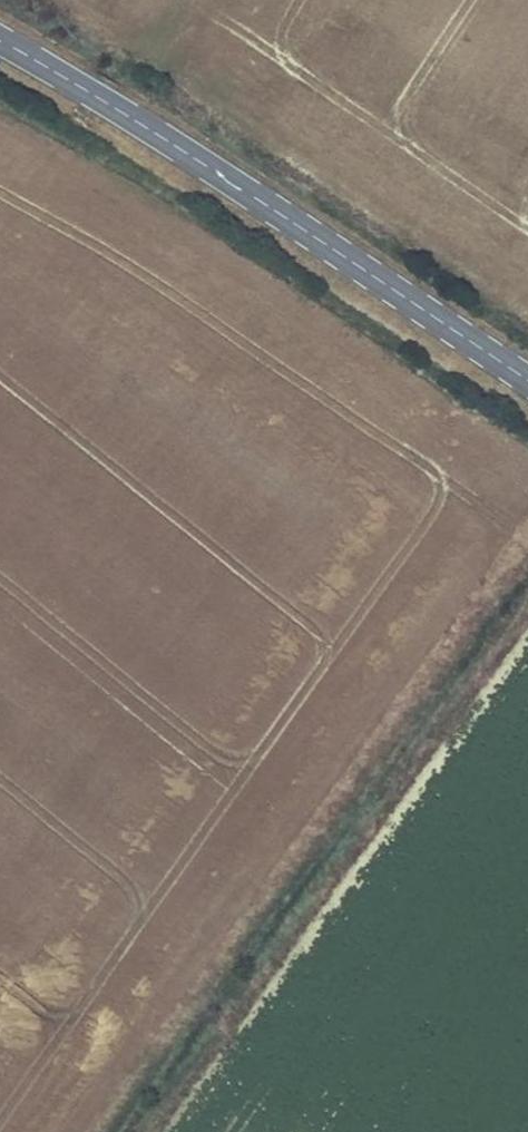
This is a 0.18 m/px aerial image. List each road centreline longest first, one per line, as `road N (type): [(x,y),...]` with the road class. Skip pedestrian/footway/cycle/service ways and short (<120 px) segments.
road 1 (tertiary): [(0,41),(225,177),(527,380)]

